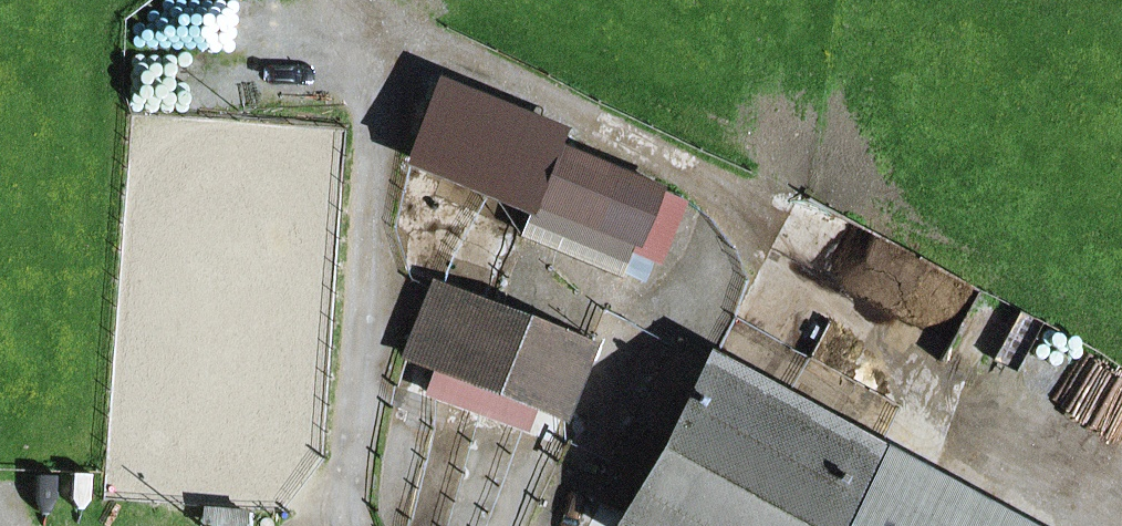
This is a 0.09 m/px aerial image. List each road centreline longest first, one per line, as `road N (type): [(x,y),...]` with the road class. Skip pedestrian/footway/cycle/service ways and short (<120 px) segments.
road 1 (track): [(340,0),(383,129),(388,240),(341,525)]

